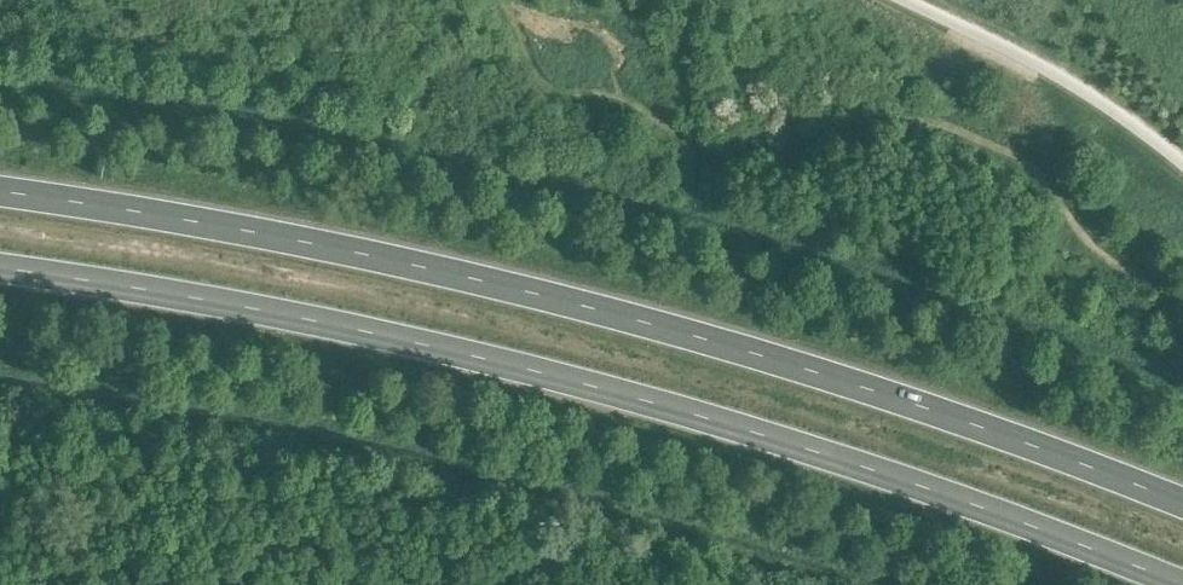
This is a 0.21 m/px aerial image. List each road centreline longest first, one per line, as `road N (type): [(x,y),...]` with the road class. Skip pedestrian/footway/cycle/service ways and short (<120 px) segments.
road 1 (trunk): [(1182,498),(825,373),(544,296),(0,189)]
road 2 (trunk): [(0,270),(341,327),(568,378),(968,505),(1174,584)]

